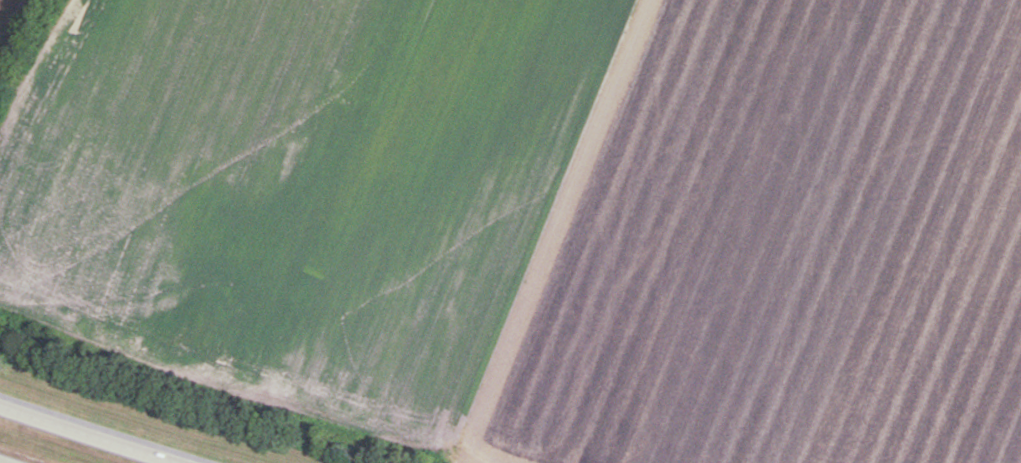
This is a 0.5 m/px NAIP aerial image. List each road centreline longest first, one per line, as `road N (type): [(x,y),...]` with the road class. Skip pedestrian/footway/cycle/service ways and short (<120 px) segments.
road 1 (motorway): [(178,462),(0,405)]

